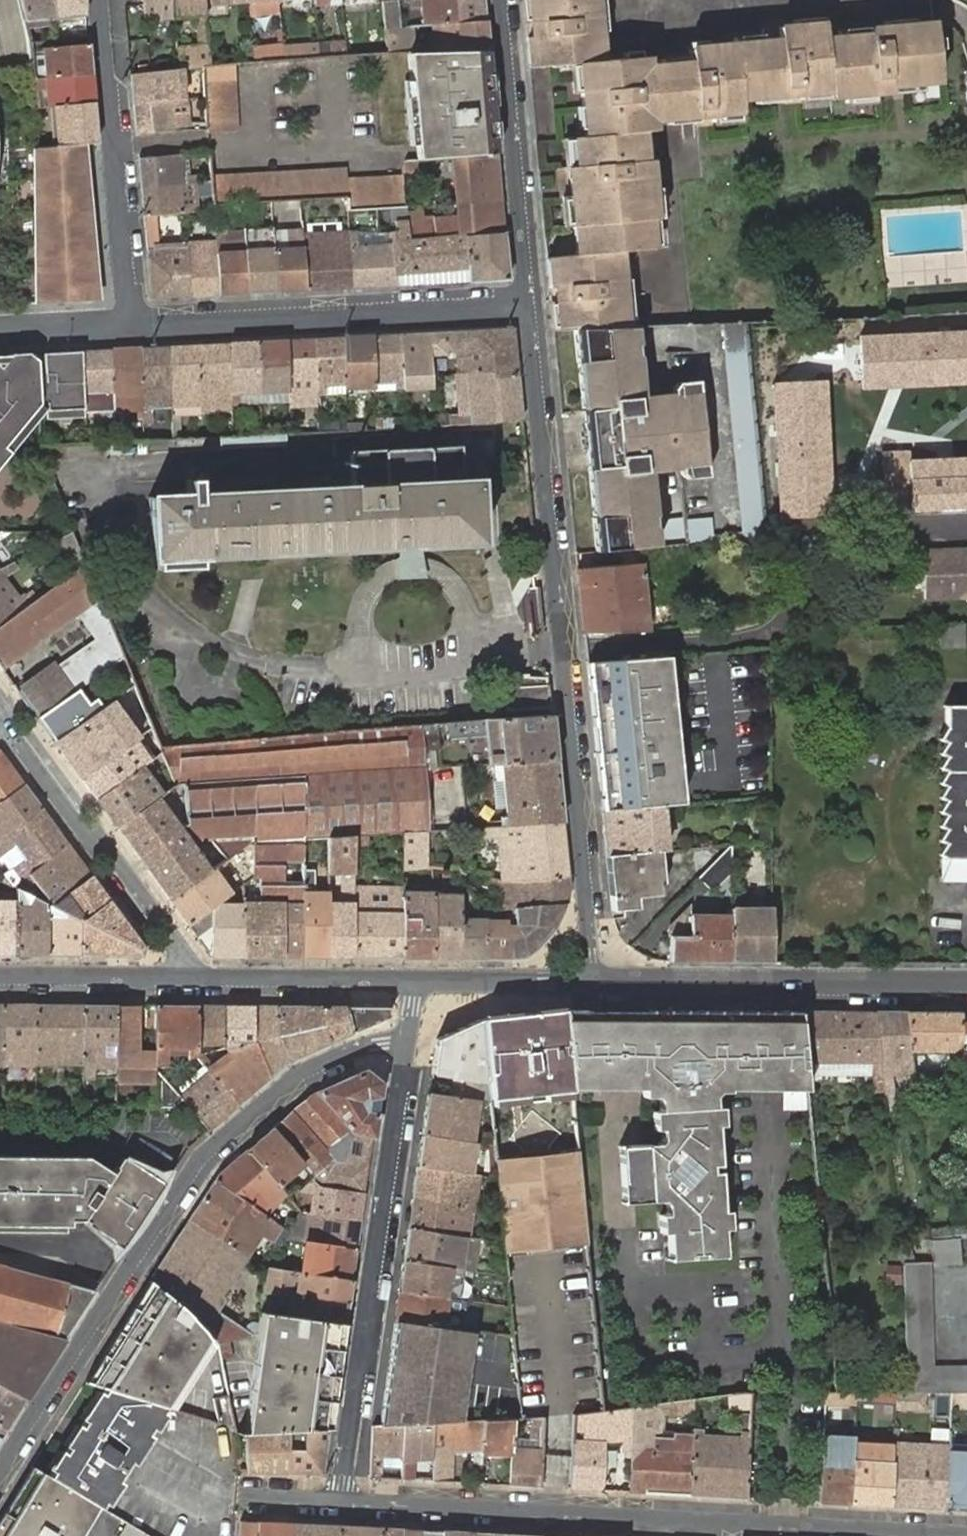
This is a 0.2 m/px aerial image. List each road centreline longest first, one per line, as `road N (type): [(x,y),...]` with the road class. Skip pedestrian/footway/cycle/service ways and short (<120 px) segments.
road 1 (residential): [(527,304),(590,980)]
road 2 (residential): [(966,1534),(341,1500)]
road 3 (residential): [(0,1471),(214,1143),(296,1073),(380,1042),(405,1044)]
road 4 (residential): [(341,1500),(405,1044)]
road 5 (residential): [(126,326),(527,304)]
road 6 (residential): [(590,980),(966,983)]
road 7 (residential): [(126,326),(98,0)]
road 8 (residential): [(183,975),(175,938),(6,727)]
road 9 (residential): [(499,0),(527,304)]
road 10 (residential): [(183,975),(412,978)]
road 11 (residential): [(0,975),(183,975)]
road 12 (residential): [(412,978),(590,980)]
road 13 (residential): [(0,333),(126,326)]

